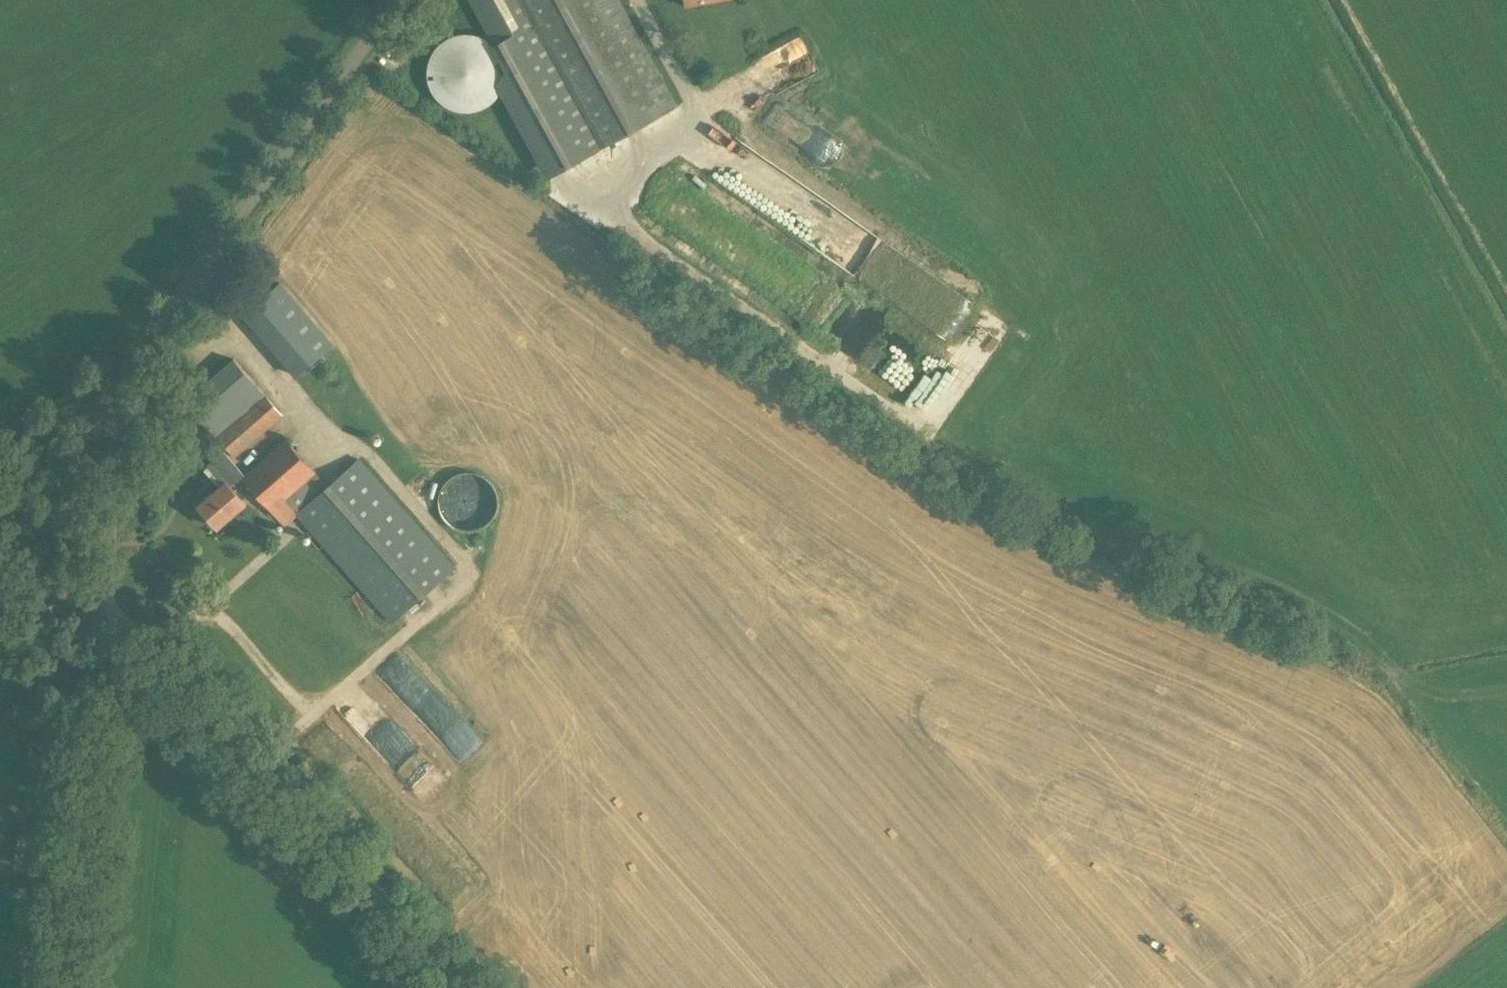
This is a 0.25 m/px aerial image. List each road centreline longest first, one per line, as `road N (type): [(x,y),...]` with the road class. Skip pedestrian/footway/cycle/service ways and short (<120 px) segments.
road 1 (unclassified): [(67,987),(124,398)]
road 2 (unclassified): [(124,398),(166,315),(398,0)]
road 3 (unclassified): [(0,450),(124,398)]

